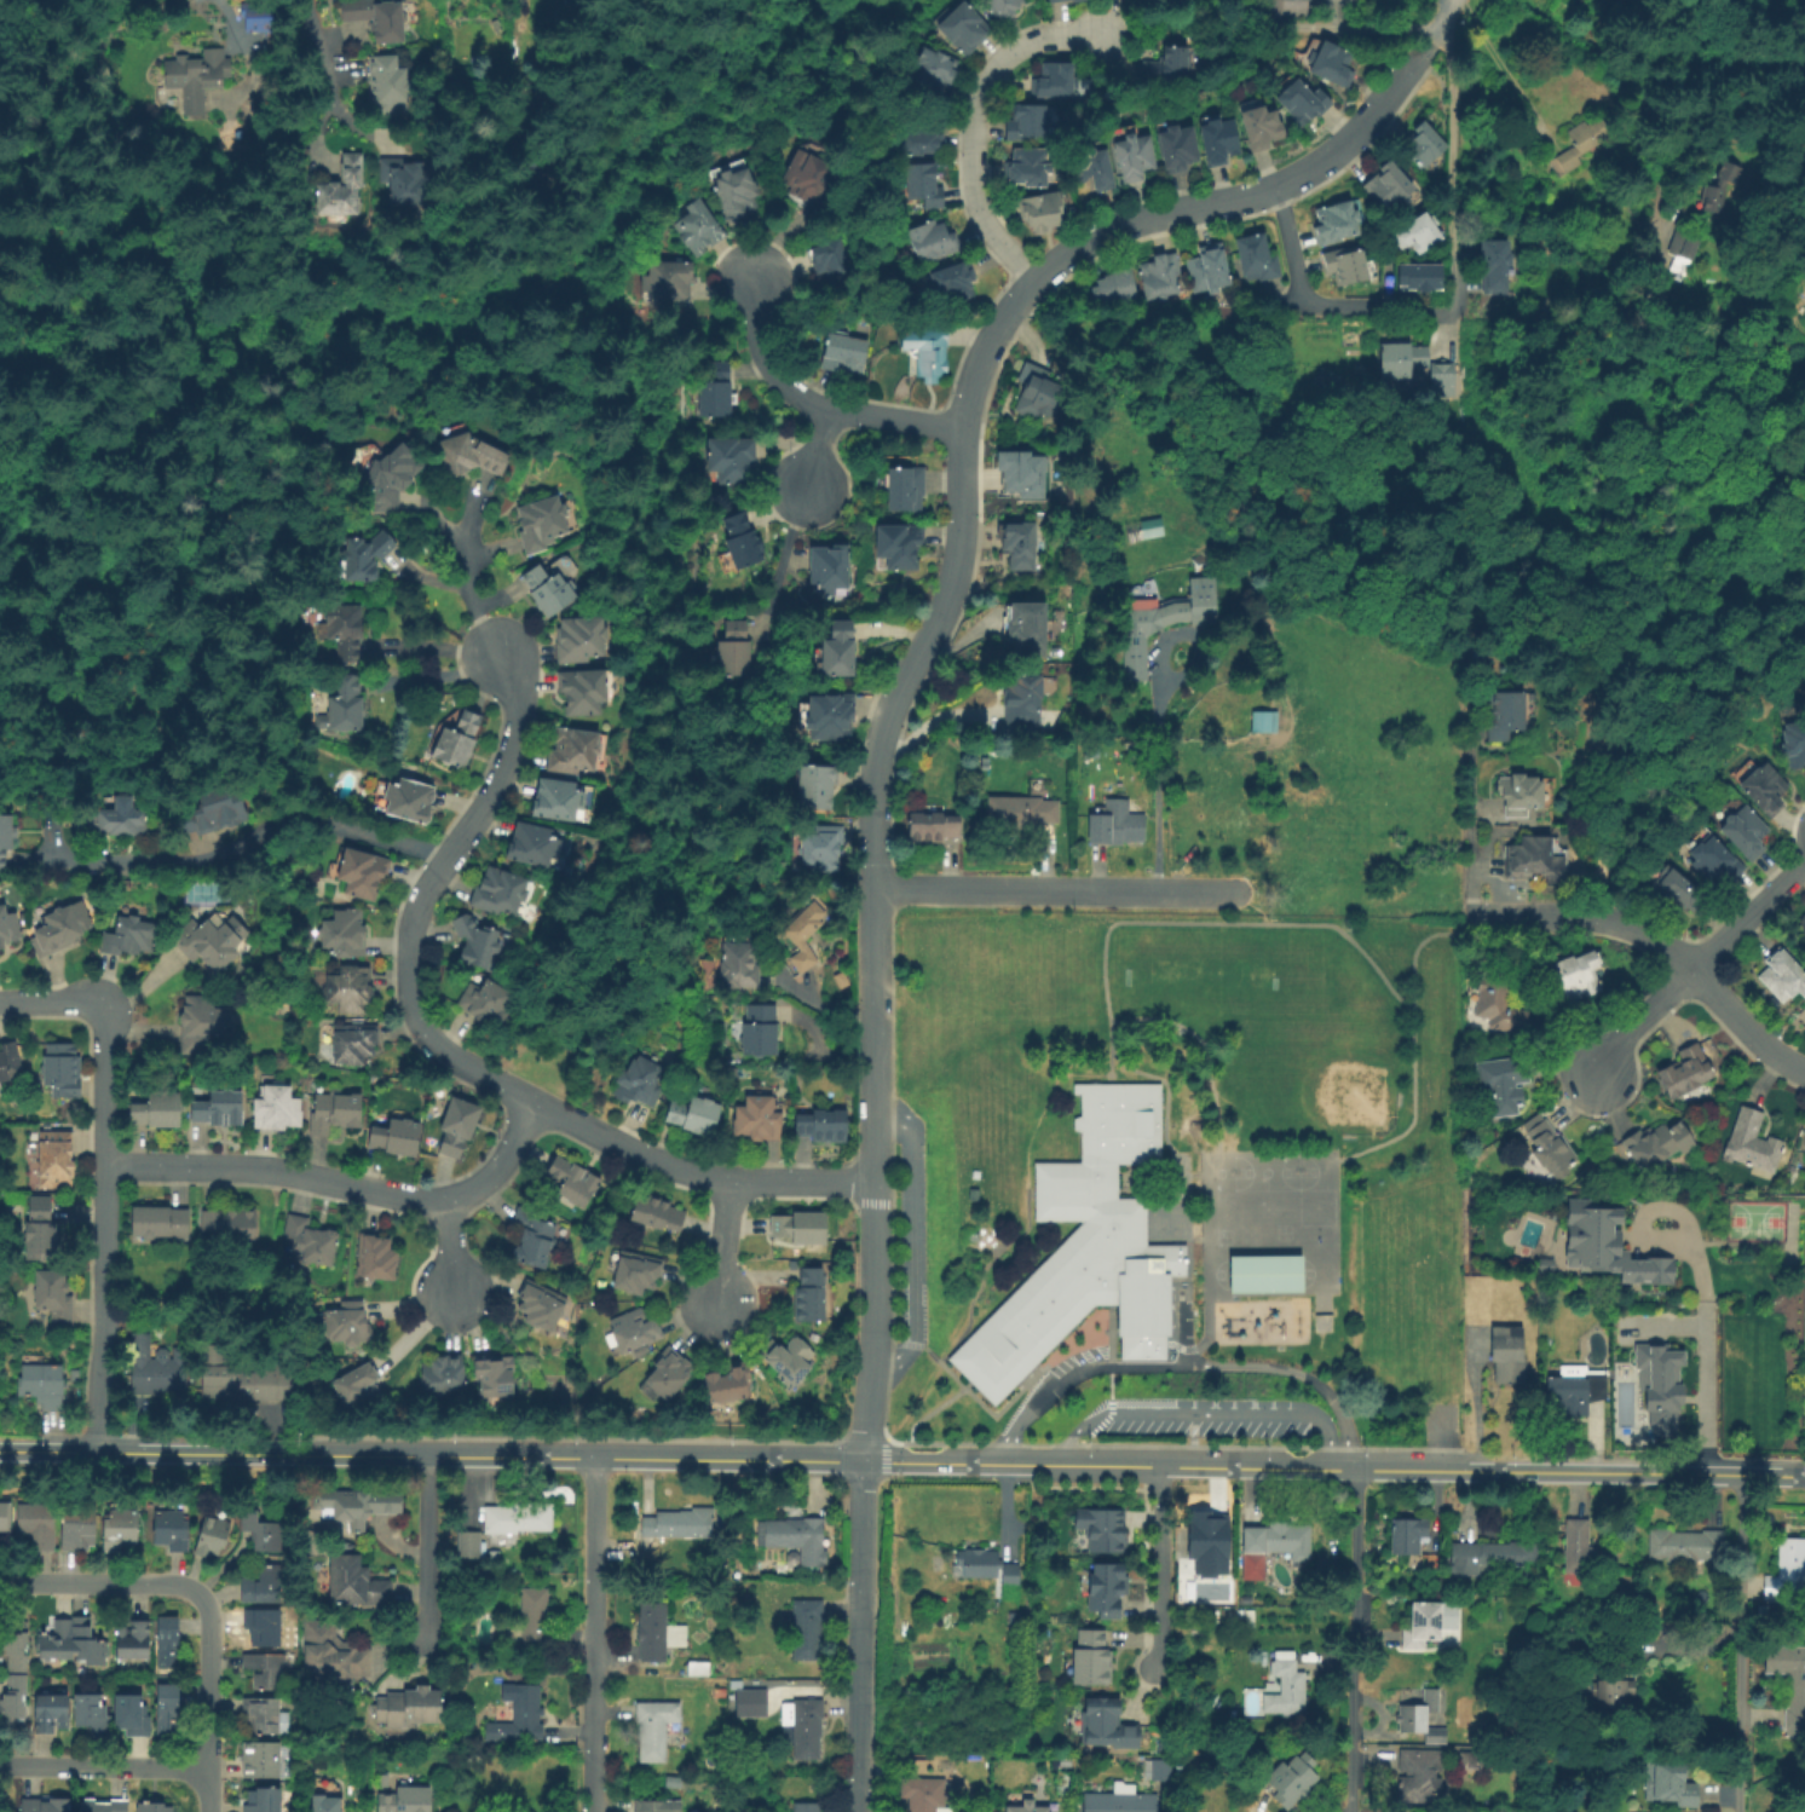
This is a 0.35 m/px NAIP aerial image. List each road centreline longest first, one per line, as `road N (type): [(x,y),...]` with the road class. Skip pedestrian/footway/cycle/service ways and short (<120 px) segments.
road 1 (residential): [(1417,60),(1327,160),(1275,189),(1112,230),(1068,250),(1010,305),(984,345),(958,428),(958,546),(940,604),(892,693),(870,779),(875,1340),(860,1460)]
road 2 (tertiary): [(1466,1468),(299,1453)]
road 3 (residential): [(870,1183),(727,1185),(671,1170),(624,1152),(431,1038),(415,1010),(414,925),(509,763),(519,722),(514,666),(494,652)]
road 4 (residential): [(0,1004),(85,1003),(108,1021),(97,1453)]
road 5 (residential): [(208,1811),(209,1610),(200,1594),(174,1583),(0,1583)]
road 6 (residential): [(1472,917),(1574,916),(1638,930),(1763,1044),(1804,1071)]
road 7 (residential): [(1238,894),(869,889)]
road 8 (residential): [(588,1456),(592,1811)]
road 9 (residential): [(1034,279),(979,213),(979,92),(1008,56),(1028,45),(1106,37)]
road 10 (residential): [(860,1460),(854,1811)]
road 11 (residential): [(1351,1468),(1349,1811)]
road 12 (tertiary): [(1804,1475),(1466,1468)]
road 13 (residential): [(1738,1473),(1738,1811)]
road 14 (residential): [(411,1200),(327,1181),(106,1166)]
road 15 (tertiary): [(299,1453),(0,1451)]
road 16 (residential): [(958,428),(823,412),(797,394),(767,362),(751,277)]
road 17 (residential): [(1453,310),(1307,307),(1275,189)]
road 18 (residential): [(208,1768),(0,1766)]
road 19 (residential): [(1155,1465),(1155,1668)]
road 20 (residential): [(426,1454),(422,1641)]
road 21 (residential): [(537,1102),(506,1156),(469,1196),(448,1210),(411,1200)]
road 22 (residential): [(1692,973),(1804,865)]
road 23 (residential): [(1597,1074),(1622,1038),(1692,973)]
road 24 (residential): [(727,1185),(716,1305)]

